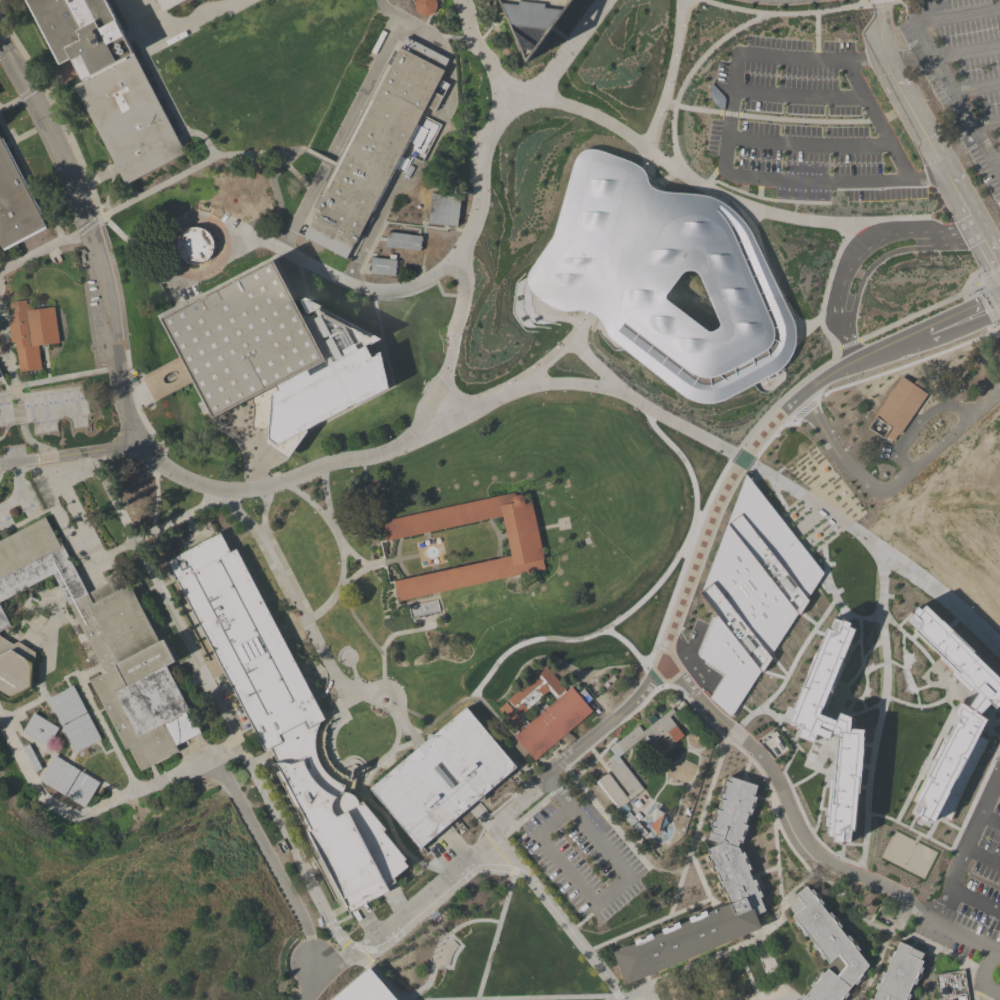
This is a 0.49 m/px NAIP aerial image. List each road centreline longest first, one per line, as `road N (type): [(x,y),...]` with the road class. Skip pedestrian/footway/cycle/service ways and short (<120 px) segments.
road 1 (residential): [(535,786),(651,676),(718,502),(749,448),(796,396),(857,361)]
road 2 (residential): [(976,228),(892,75),(871,0)]
road 3 (residential): [(857,361),(999,300)]

